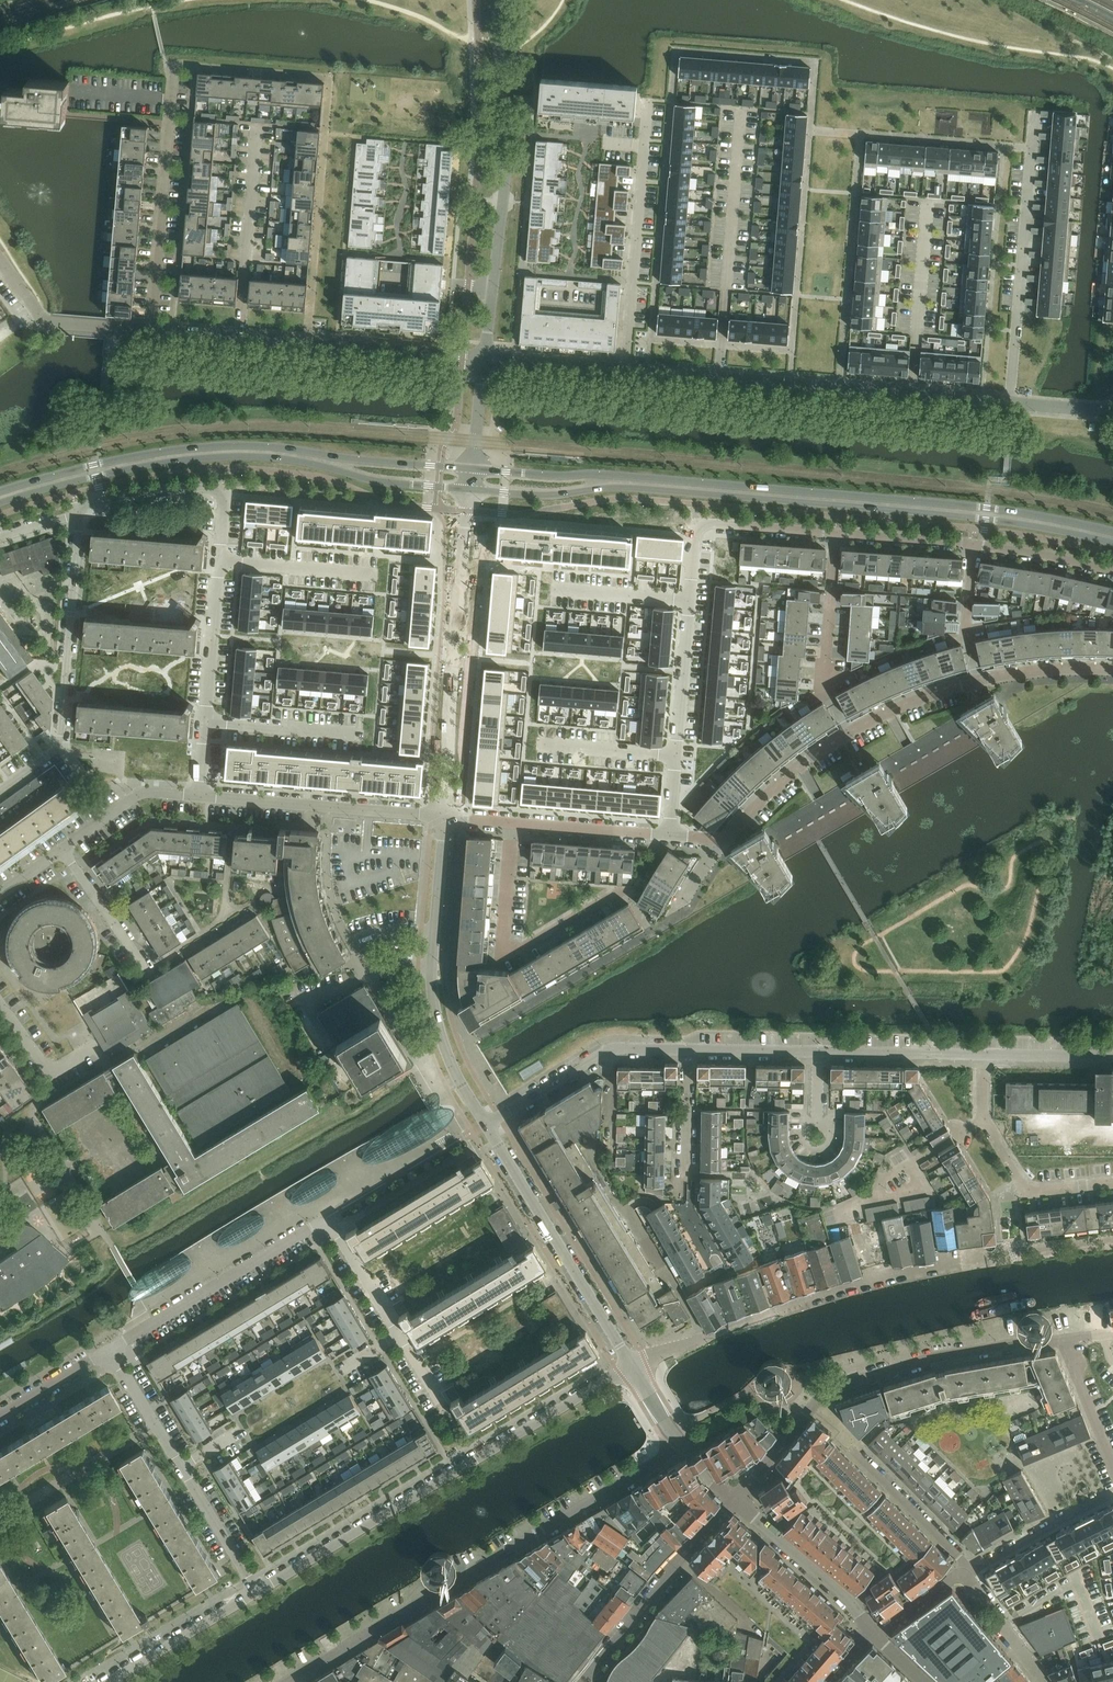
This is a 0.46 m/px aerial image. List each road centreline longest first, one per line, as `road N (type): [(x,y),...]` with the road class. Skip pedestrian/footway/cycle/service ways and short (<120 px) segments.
road 1 (secondary): [(470,489),(551,495),(614,487),(868,507),(986,517),(1112,542)]
road 2 (secondary): [(1112,532),(987,507),(474,469)]
road 3 (secondary): [(474,469),(232,446),(95,465),(0,492)]
road 4 (secondary): [(0,505),(97,476),(223,458),(289,459),(369,480),(470,489)]
road 5 (residential): [(291,1681),(675,1456),(679,1442)]
road 6 (residential): [(258,1589),(632,1365)]
road 7 (residential): [(733,1499),(817,1397),(938,1357),(1063,1342)]
road 8 (residential): [(626,371),(1010,403)]
road 9 (unclassified): [(485,359),(506,157),(496,0)]
road 10 (residential): [(154,332),(485,359)]
road 11 (residential): [(446,816),(470,489)]
road 12 (residential): [(0,793),(60,745),(77,508)]
road 13 (residential): [(226,497),(201,796)]
road 14 (residential): [(1034,113),(1010,403)]
road 15 (unclassified): [(632,1365),(485,1123)]
road 16 (residential): [(672,834),(691,552)]
road 17 (residential): [(258,1589),(110,1349)]
road 18 (residential): [(626,371),(649,100)]
road 19 (residential): [(704,1339),(879,1276),(961,1264)]
road 20 (residential): [(176,67),(154,332)]
road 21 (residential): [(514,823),(510,951),(624,891)]
road 22 (residential): [(201,796),(446,816)]
road 23 (residential): [(110,1349),(319,1223)]
road 24 (residential): [(582,1681),(733,1499)]
road 25 (residential): [(1112,1183),(1028,1193),(984,1118),(984,1055)]
road 26 (residential): [(442,1404),(334,1227),(319,1223)]
road 27 (residential): [(485,1123),(618,1047),(687,1049)]
road 28 (residential): [(847,735),(785,780),(728,839),(672,834)]
road 29 (residential): [(836,532),(826,698),(847,735)]
road 30 (unclassified): [(485,1123),(438,1032),(434,931)]
road 31 (unclassified): [(328,837),(333,903),(352,946),(383,931),(434,931)]
road 32 (residential): [(876,1634),(733,1499)]
road 33 (residential): [(109,1681),(258,1589)]
road 34 (residential): [(967,1572),(852,1441)]
road 35 (residential): [(665,521),(836,532)]
road 36 (residential): [(818,1052),(984,1055)]
road 37 (residential): [(967,1572),(1112,1494)]
road 38 (residential): [(672,834),(514,823)]
road 39 (residential): [(65,850),(143,793),(201,796)]
road 40 (residential): [(151,976),(65,850)]
road 41 (residential): [(77,508),(208,489),(226,497)]
road 42 (residential): [(629,1210),(704,1339)]
road 43 (residential): [(978,676),(847,735)]
road 44 (residential): [(973,541),(1112,571)]
road 45 (residential): [(485,359),(626,371)]
road 46 (residential): [(836,532),(973,541)]
road 47 (residential): [(973,541),(966,640),(978,676)]
road 48 (residential): [(1112,668),(978,676)]
road 49 (residential): [(1044,1681),(967,1572)]
road 50 (residential): [(89,1049),(53,1073),(0,1002)]
road 51 (residential): [(687,1049),(818,1052)]
road 52 (residential): [(0,1416),(110,1349)]
road 53 (residential): [(984,1055),(1112,1057)]
road 54 (residential): [(1112,1460),(1063,1342)]
road 55 (residential): [(687,1049),(690,1174)]
road 56 (residential): [(37,311),(44,321),(154,332)]

